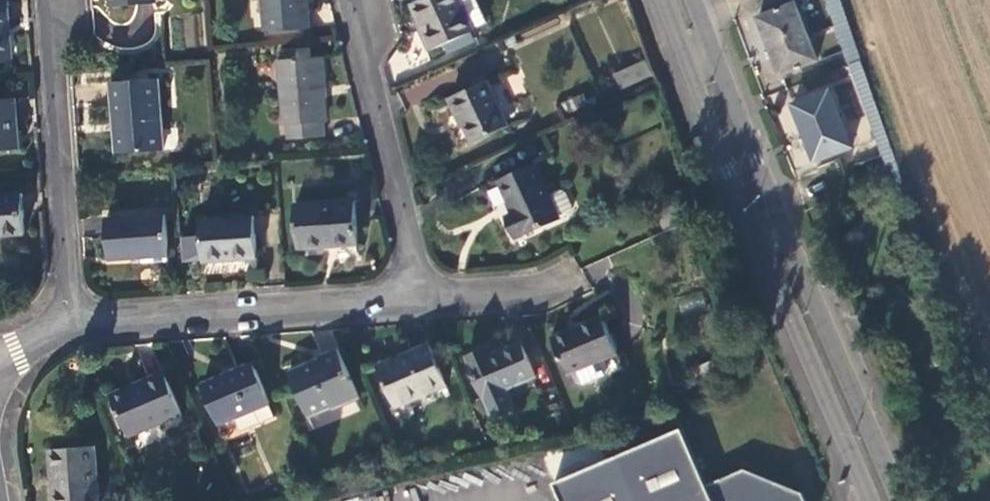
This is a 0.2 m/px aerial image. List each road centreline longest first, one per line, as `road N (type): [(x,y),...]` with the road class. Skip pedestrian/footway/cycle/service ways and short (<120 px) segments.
road 1 (secondary): [(900,500),(808,294),(694,0)]
road 2 (secondary): [(664,0),(870,500)]
road 3 (residential): [(423,304),(71,324)]
road 4 (residential): [(62,10),(55,58),(71,324)]
road 5 (residential): [(423,304),(368,73),(365,15)]
road 6 (residential): [(571,277),(544,291),(423,304)]

